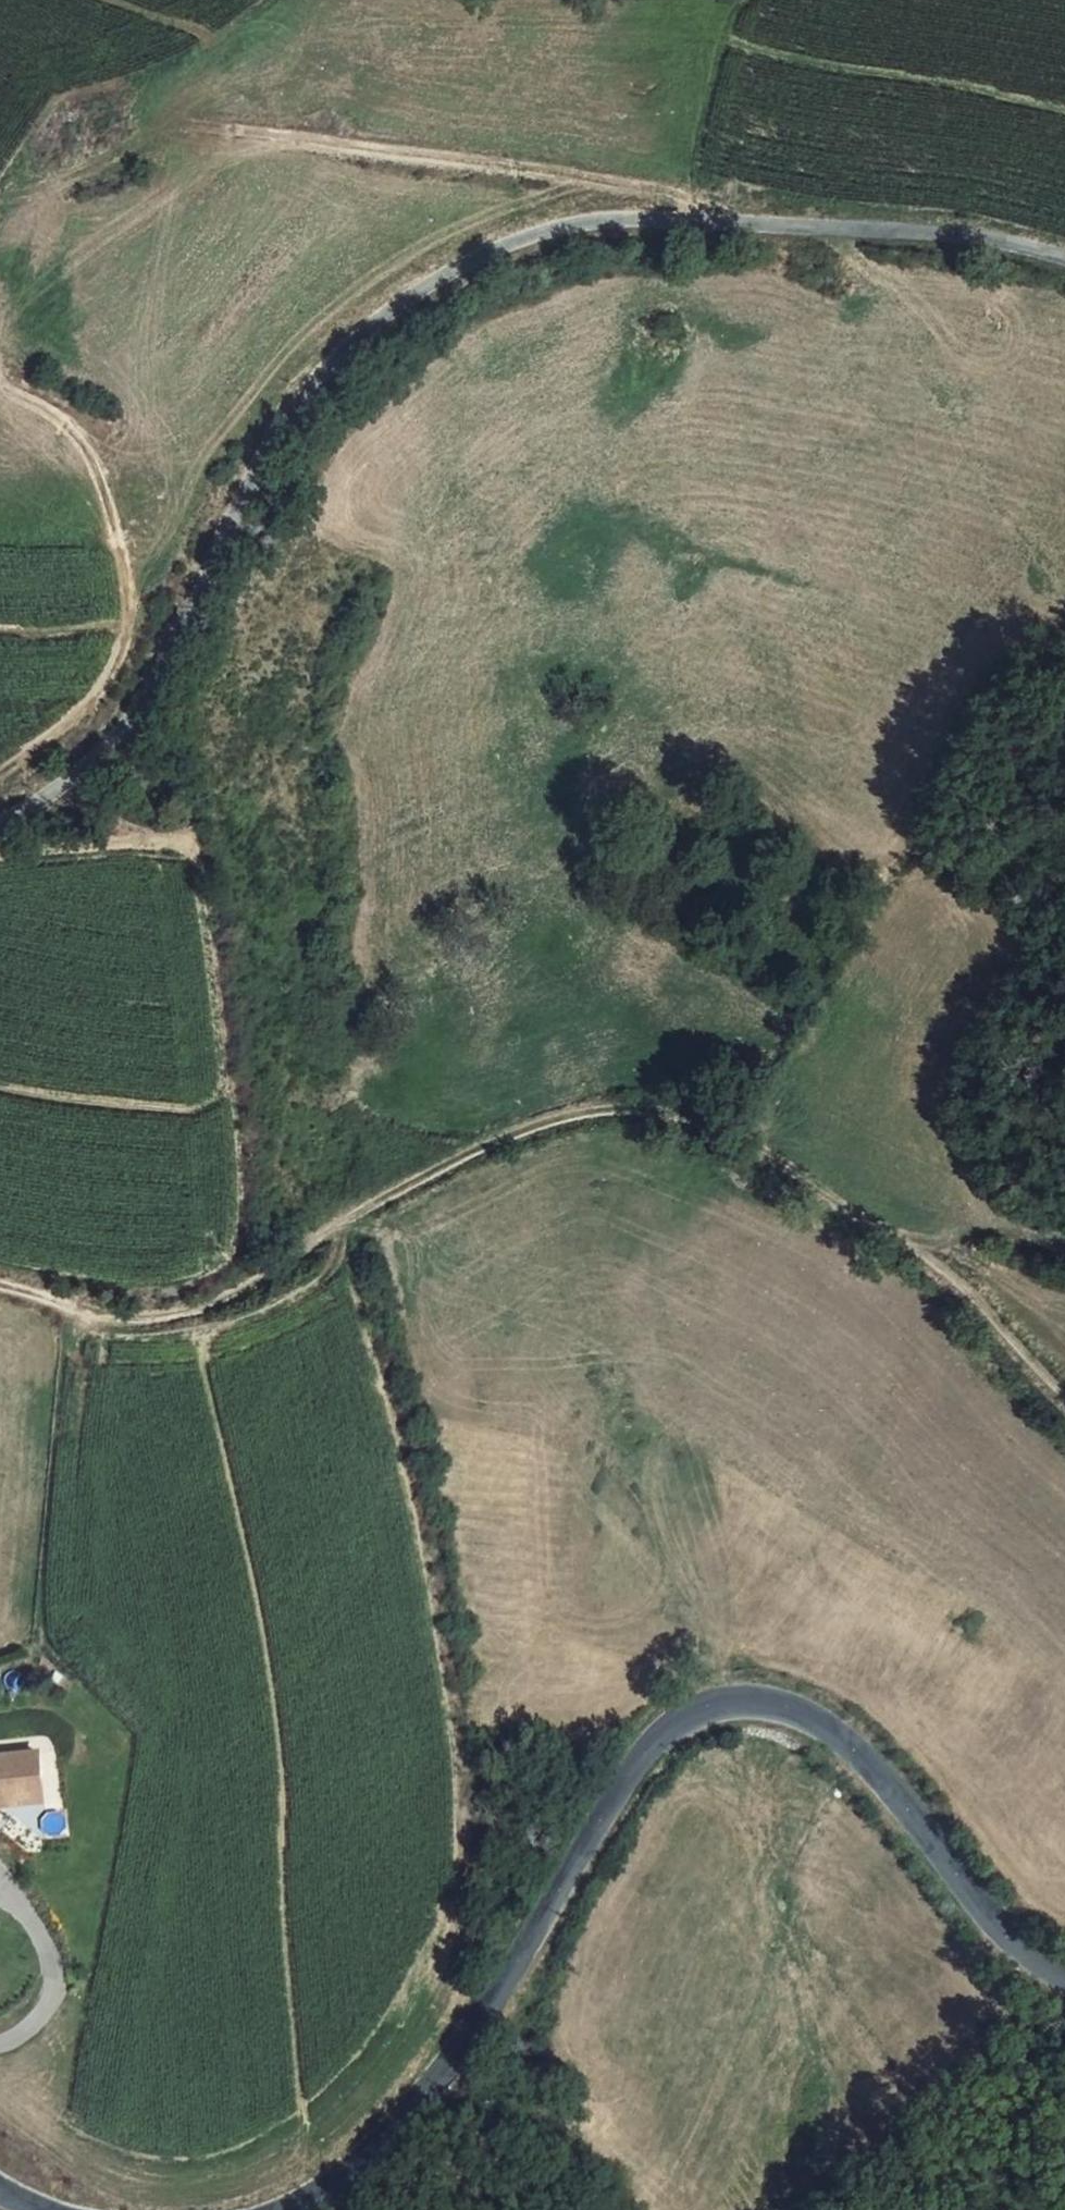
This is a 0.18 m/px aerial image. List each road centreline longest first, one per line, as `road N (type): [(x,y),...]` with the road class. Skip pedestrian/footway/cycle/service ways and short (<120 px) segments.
road 1 (unclassified): [(1064,263),(965,240),(657,221),(528,244),(412,295),(310,387),(117,738),(20,820),(0,827)]
road 2 (track): [(1064,1401),(864,1226),(696,1122),(600,1114),(492,1146),(362,1208),(238,1294),(155,1317),(98,1318),(0,1285)]
road 3 (secondary): [(1064,1977),(1026,1954),(977,1901),(893,1789),(842,1737),(796,1709),(755,1697),(705,1705),(667,1728),(635,1768),(457,2059),(393,2138),(301,2209)]

